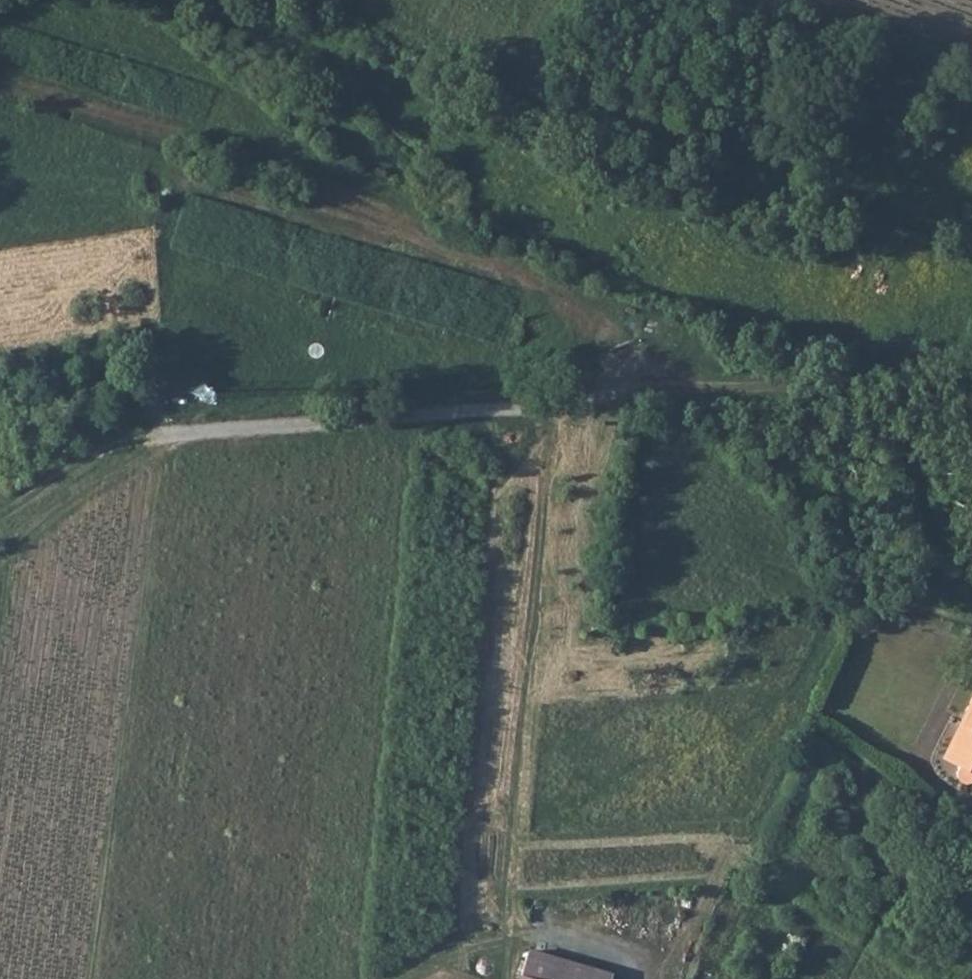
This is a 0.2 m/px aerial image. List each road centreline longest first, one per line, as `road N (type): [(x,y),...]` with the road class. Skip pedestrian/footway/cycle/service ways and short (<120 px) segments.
road 1 (track): [(0,523),(115,452),(190,436),(780,396)]
road 2 (track): [(387,978),(401,967),(507,940),(552,411)]
road 3 (track): [(816,0),(971,55)]

